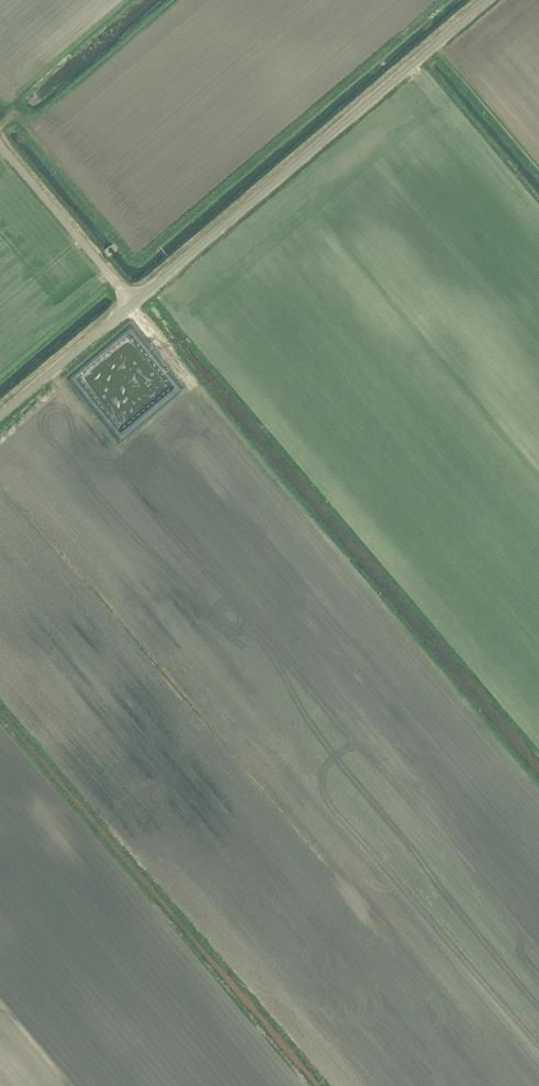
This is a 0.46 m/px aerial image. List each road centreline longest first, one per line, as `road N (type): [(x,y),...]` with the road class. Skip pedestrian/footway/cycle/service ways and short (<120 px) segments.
road 1 (unclassified): [(0,416),(488,0)]
road 2 (track): [(132,303),(0,146)]

